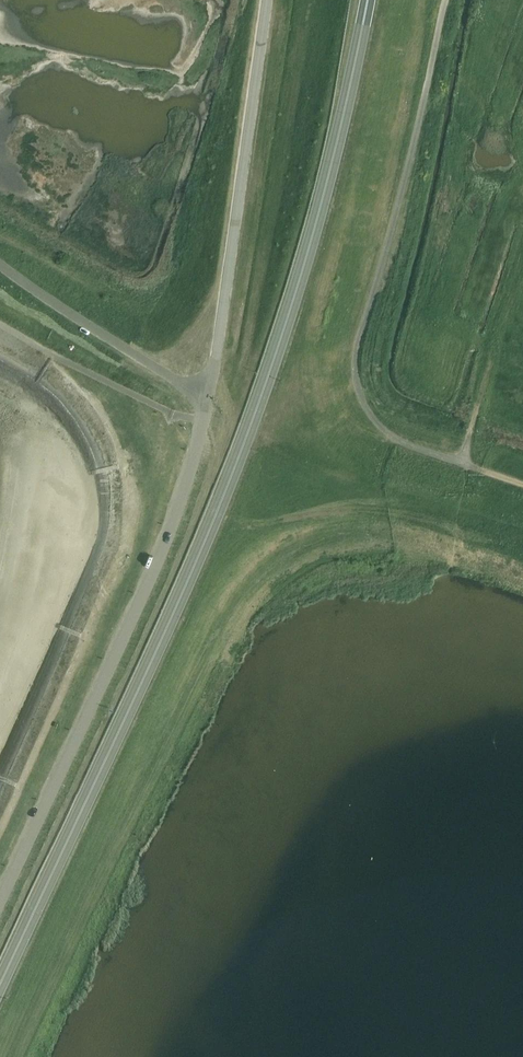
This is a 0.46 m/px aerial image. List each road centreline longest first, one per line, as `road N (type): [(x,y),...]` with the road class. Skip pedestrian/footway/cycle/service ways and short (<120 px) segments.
road 1 (trunk): [(0,984),(172,617),(253,418),(319,212),(366,0)]
road 2 (unclassified): [(480,470),(398,441),(359,394),(353,366),(448,0)]
road 3 (unclassified): [(0,900),(146,586),(189,473),(206,399)]
road 4 (unclassified): [(206,399),(268,0)]
road 5 (unclassified): [(206,399),(0,264)]

